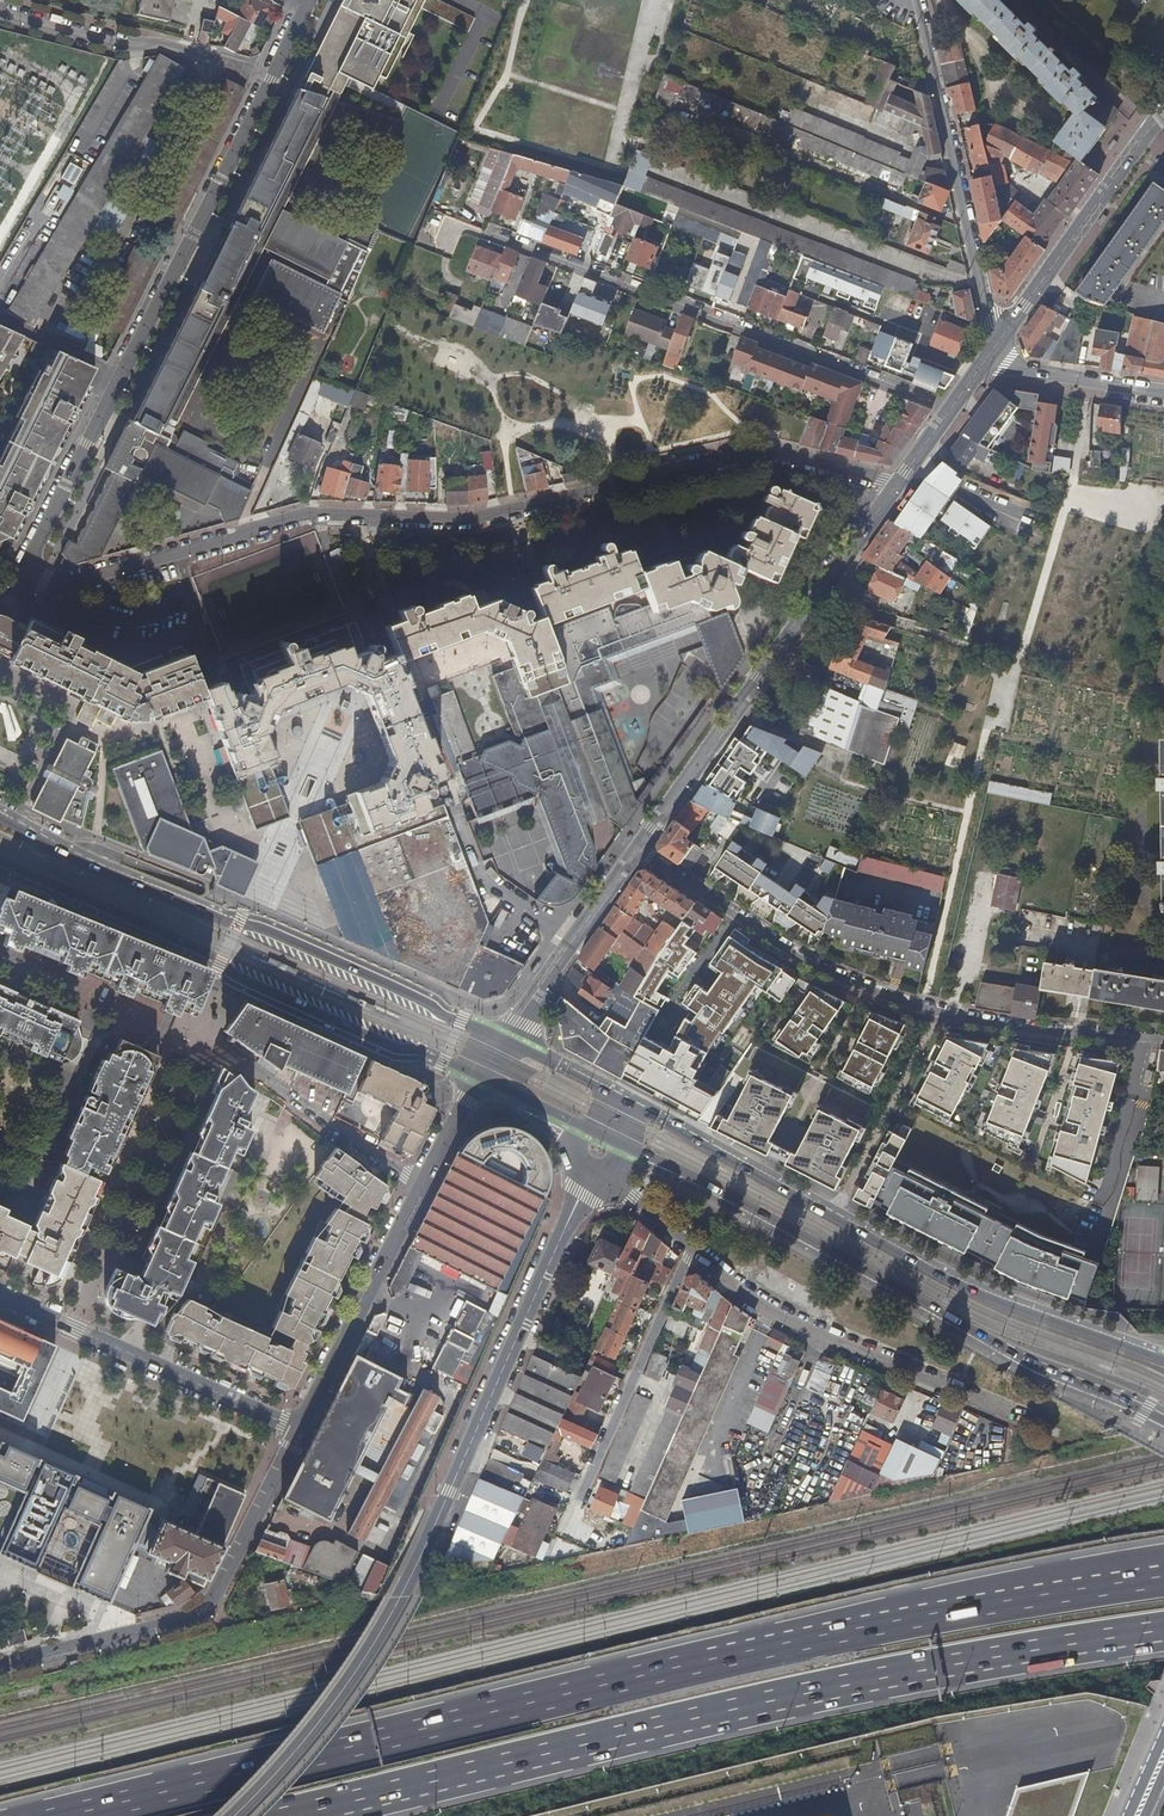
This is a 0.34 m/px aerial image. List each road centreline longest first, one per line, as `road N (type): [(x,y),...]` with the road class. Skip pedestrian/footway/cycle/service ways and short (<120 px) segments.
road 1 (motorway): [(1163,1580),(716,1660),(89,1815)]
road 2 (residential): [(10,601),(310,514),(472,519),(767,450),(899,483)]
road 3 (motorway): [(302,1815),(724,1713),(1163,1633)]
road 4 (residential): [(231,1815),(305,1733),(377,1632),(440,1512),(590,1170)]
road 5 (residential): [(308,0),(10,601)]
road 6 (primary): [(1163,1357),(968,1289),(633,1107)]
road 7 (residential): [(637,850),(824,971),(886,997),(1007,1027),(1163,1037)]
road 8 (primary): [(504,1041),(272,933),(93,868),(0,818)]
road 9 (residential): [(457,226),(953,406)]
road 10 (primary): [(0,862),(233,975),(479,1078)]
road 11 (primary): [(622,1144),(1052,1367)]
road 12 (residential): [(637,850),(899,483)]
road 13 (residential): [(0,1662),(211,1610),(299,1430)]
road 14 (residential): [(299,1430),(479,1078)]
road 15 (residential): [(1006,1413),(760,1306),(692,1250)]
road 16 (residential): [(915,0),(999,343)]
road 17 (residential): [(0,1294),(299,1430)]
road 18 (residential): [(568,1529),(692,1250)]
road 19 (residential): [(999,343),(1163,117)]
road 20 (residential): [(504,1041),(637,850)]
road 21 (residential): [(206,61),(0,12)]
road 22 (residential): [(999,343),(1016,364),(1163,392)]
road 23 (primary): [(1052,1367),(1163,1422)]
road 24 (tertiary): [(1052,1367),(1163,1410)]

